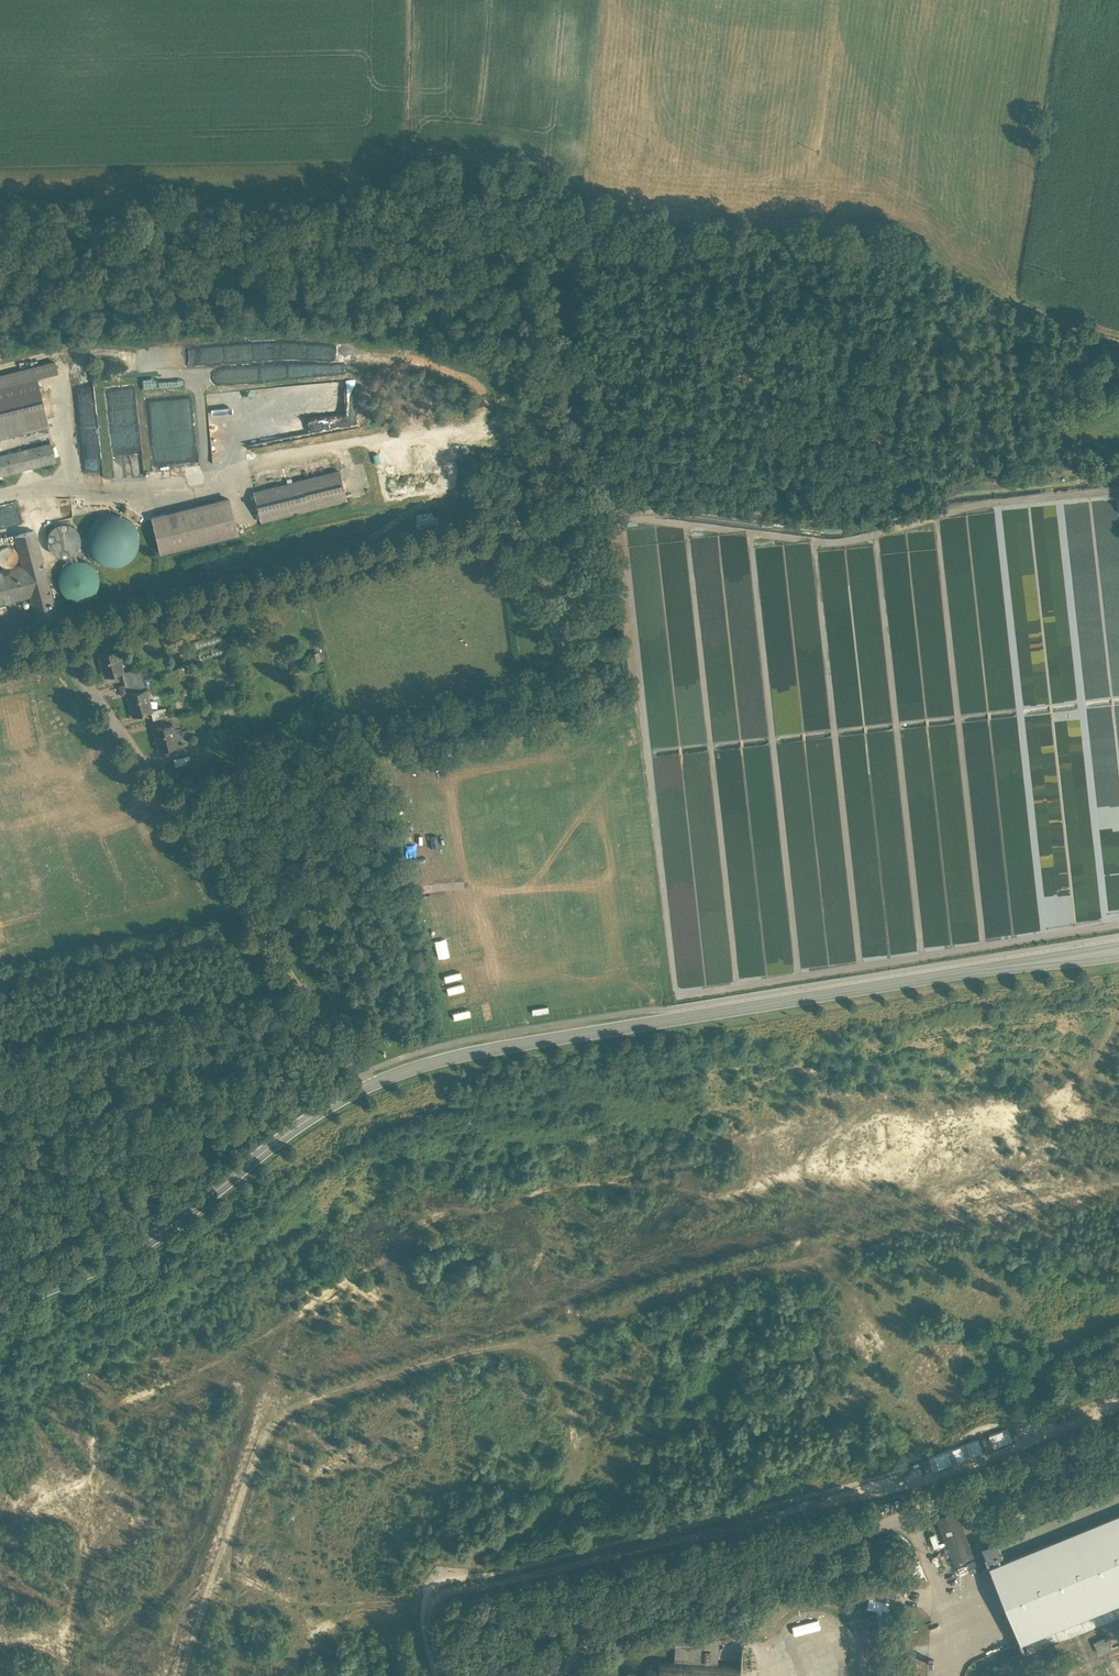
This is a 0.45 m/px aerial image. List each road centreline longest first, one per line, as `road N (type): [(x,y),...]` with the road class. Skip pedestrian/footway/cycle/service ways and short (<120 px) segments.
road 1 (tertiary): [(0,1304),(137,1247),(325,1107),(408,1070),(503,1046),(1118,948)]
road 2 (unclassified): [(549,1675),(601,1627),(658,1599),(1118,1428)]

